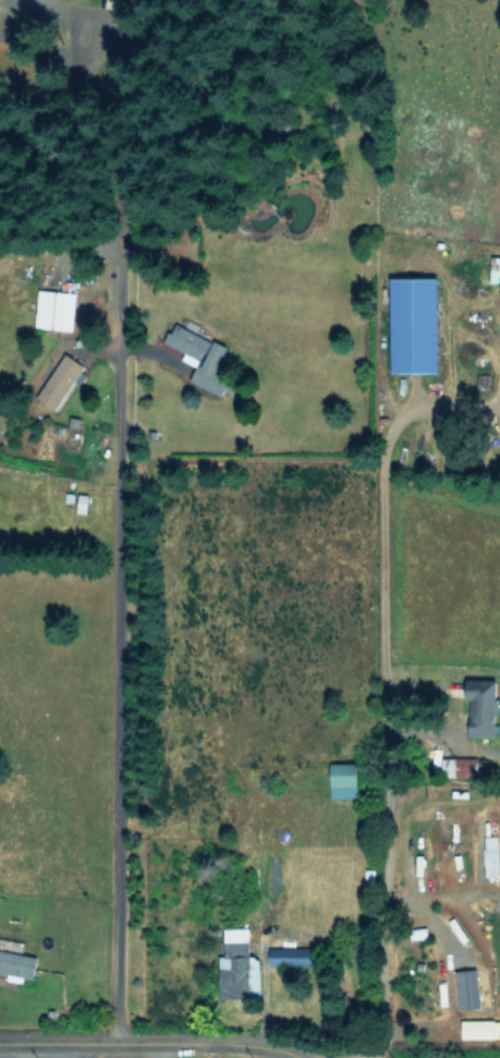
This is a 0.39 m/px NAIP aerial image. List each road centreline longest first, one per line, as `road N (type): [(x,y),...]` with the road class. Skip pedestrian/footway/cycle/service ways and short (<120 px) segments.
road 1 (tertiary): [(306,1057),(218,1038),(0,1038)]

